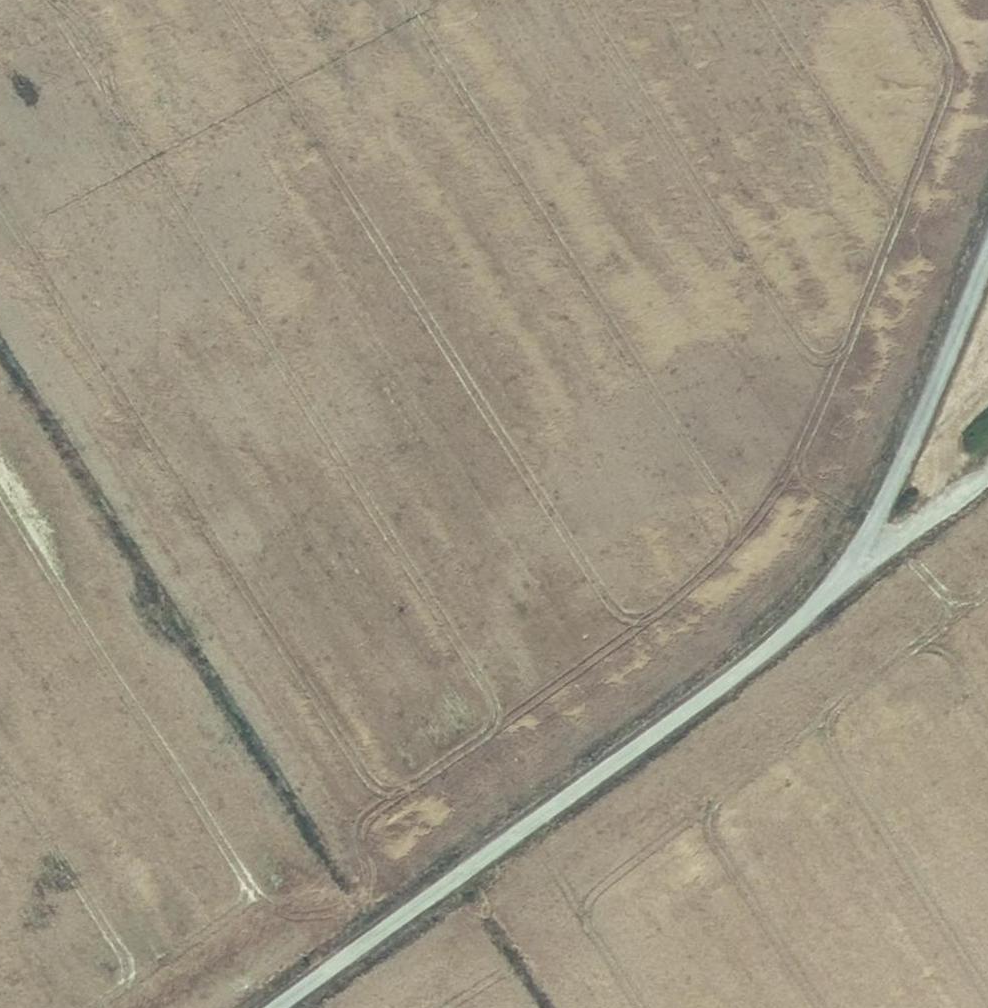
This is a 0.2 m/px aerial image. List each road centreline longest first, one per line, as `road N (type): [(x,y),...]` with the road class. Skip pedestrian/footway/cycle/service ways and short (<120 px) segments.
road 1 (unclassified): [(273,1007),(786,634),(859,551),(987,247)]
road 2 (track): [(859,551),(895,538),(987,463)]

